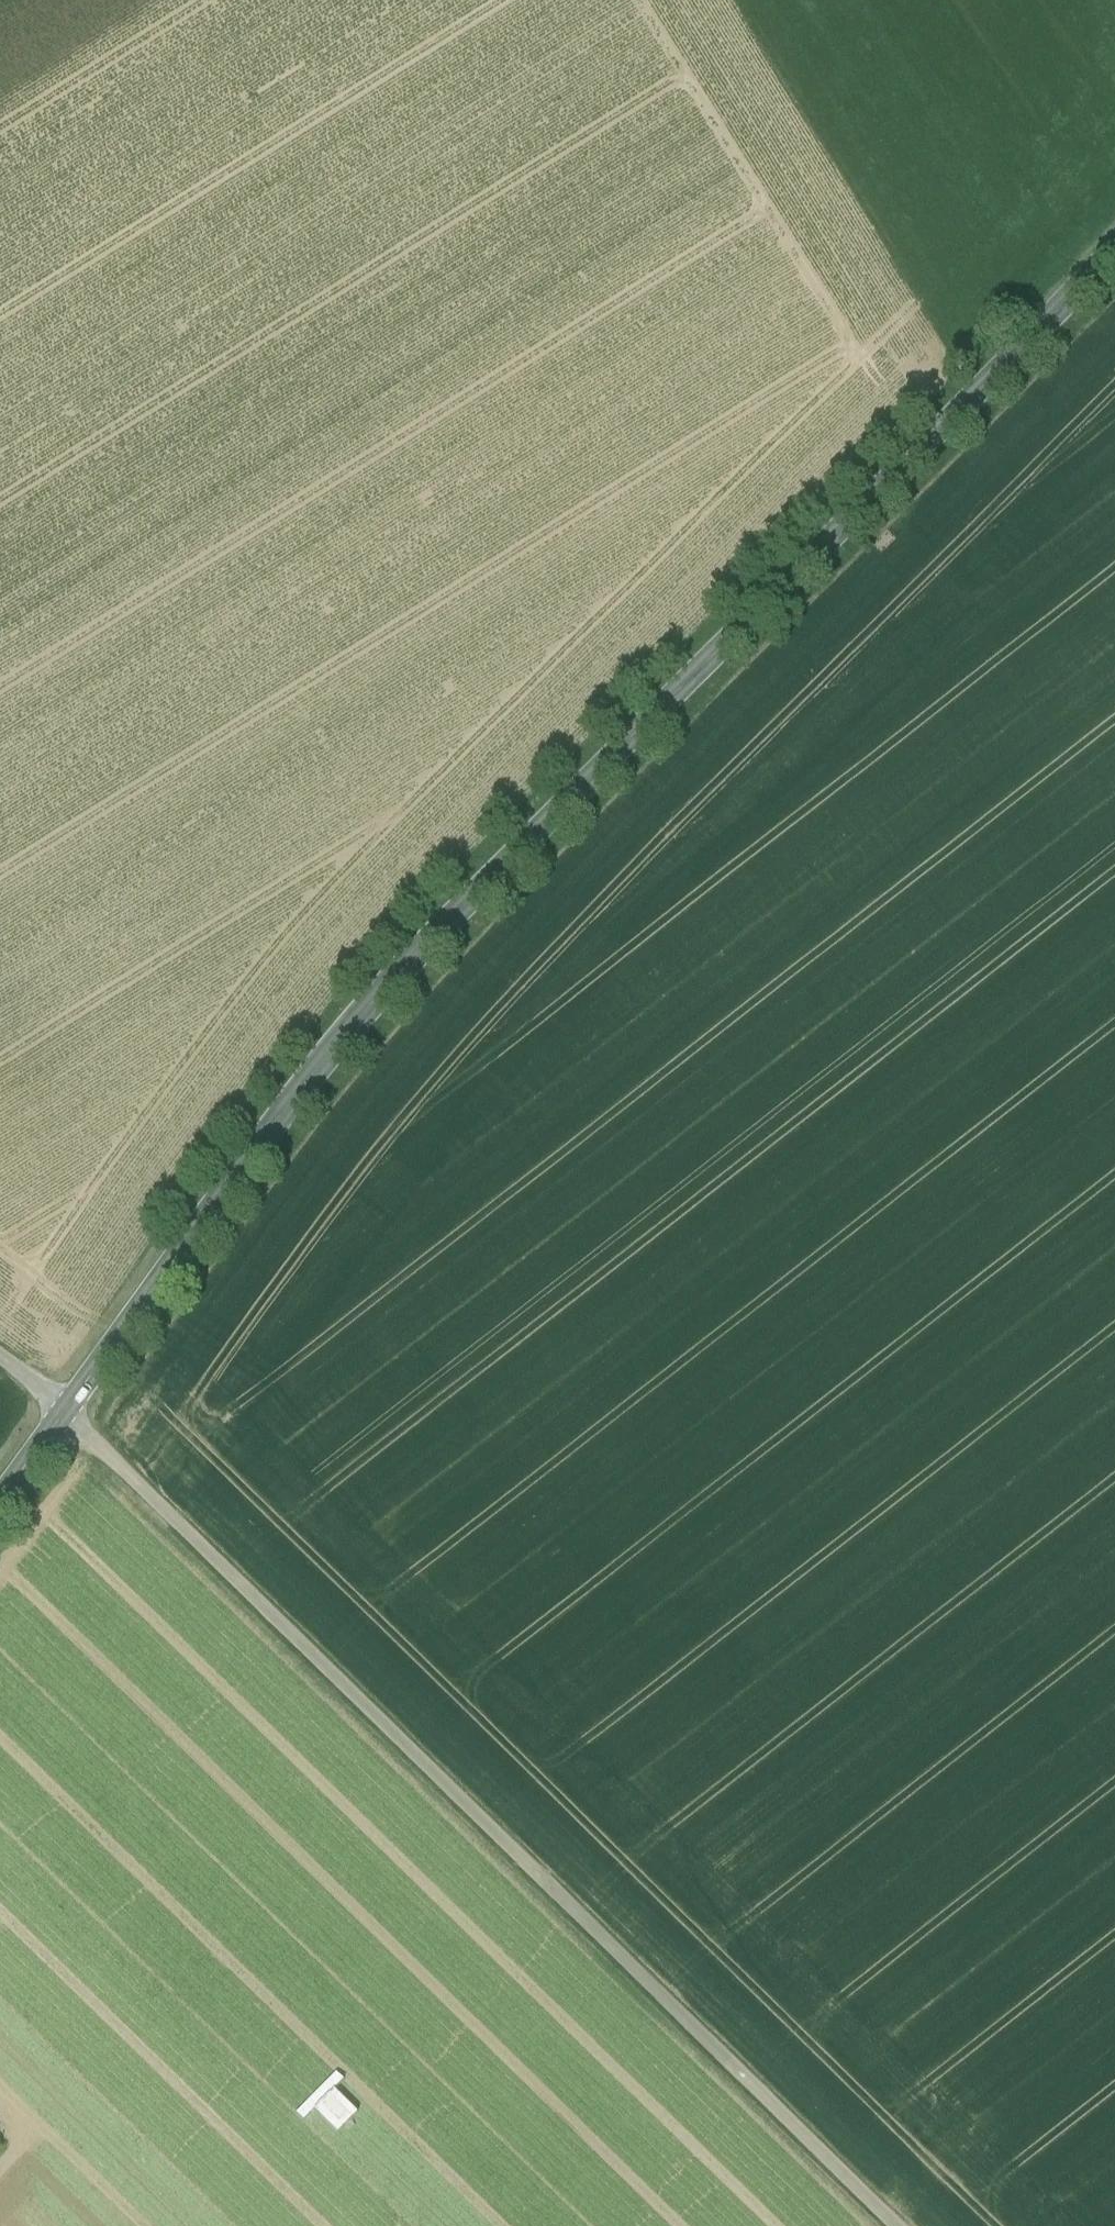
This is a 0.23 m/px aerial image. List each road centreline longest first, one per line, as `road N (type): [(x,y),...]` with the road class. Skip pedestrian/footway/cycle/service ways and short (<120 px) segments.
road 1 (secondary): [(1114,254),(359,1023),(0,1506)]
road 2 (track): [(898,2225),(69,1411),(0,1357)]

